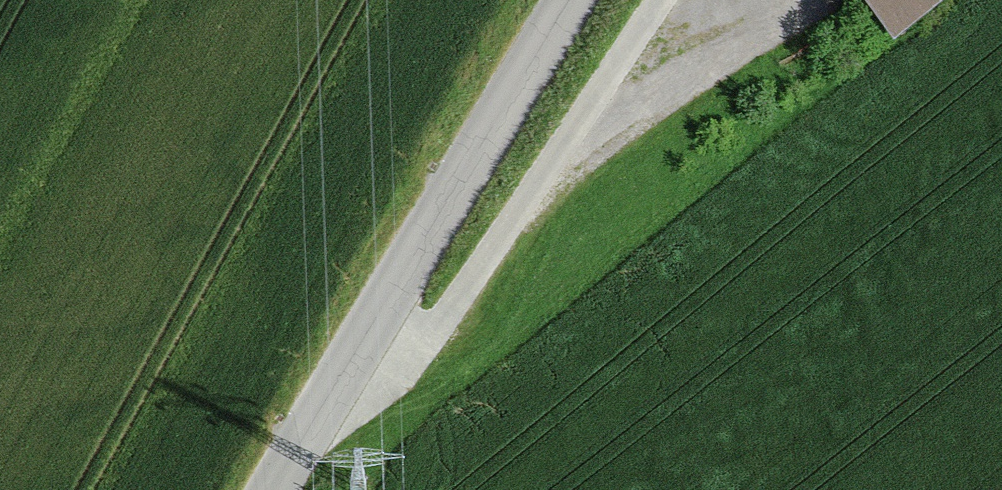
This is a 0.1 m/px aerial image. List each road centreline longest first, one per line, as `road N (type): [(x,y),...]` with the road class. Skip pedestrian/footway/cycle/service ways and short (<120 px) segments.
road 1 (unclassified): [(272,489),(568,0)]
road 2 (track): [(351,362),(398,351),(438,326),(660,0)]

